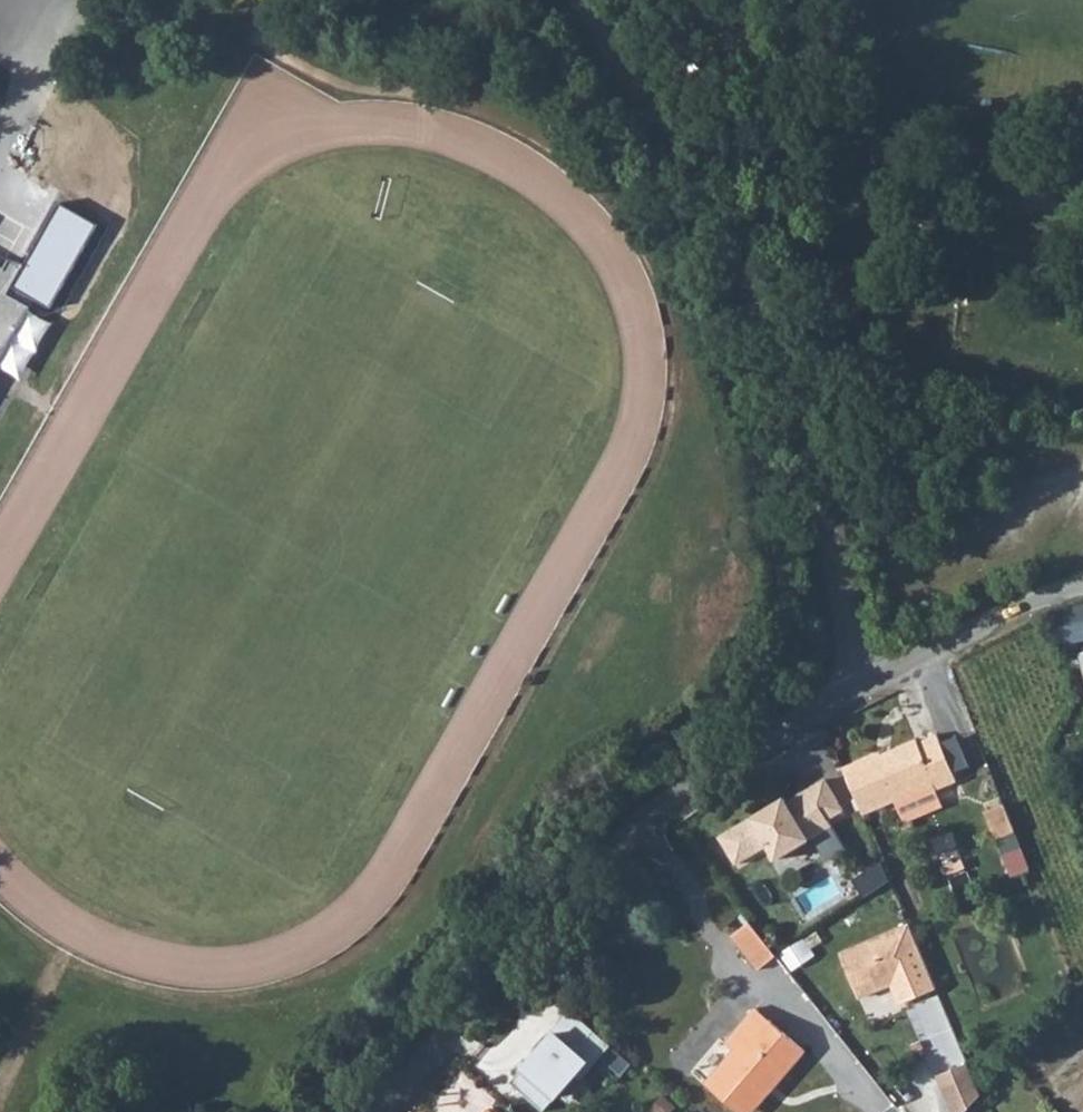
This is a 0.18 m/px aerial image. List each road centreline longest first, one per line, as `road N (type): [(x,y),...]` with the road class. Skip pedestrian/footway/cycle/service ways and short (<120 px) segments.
road 1 (unclassified): [(583,0),(690,167),(750,299),(802,436),(860,686)]
road 2 (unclassified): [(379,1111),(567,887),(631,826),(701,772),(860,686)]
road 3 (unclassified): [(860,686),(1082,587)]

